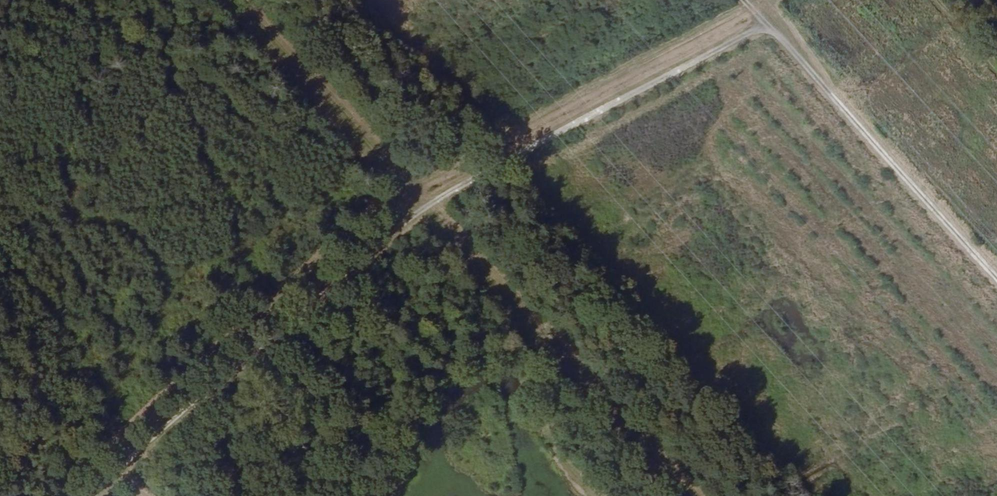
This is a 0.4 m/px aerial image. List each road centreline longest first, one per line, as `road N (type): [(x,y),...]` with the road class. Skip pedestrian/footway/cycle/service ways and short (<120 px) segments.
road 1 (track): [(93,495),(415,215),(753,32),(787,45),(996,276)]
road 2 (track): [(229,0),(689,495)]
road 3 (track): [(407,188),(748,8)]

